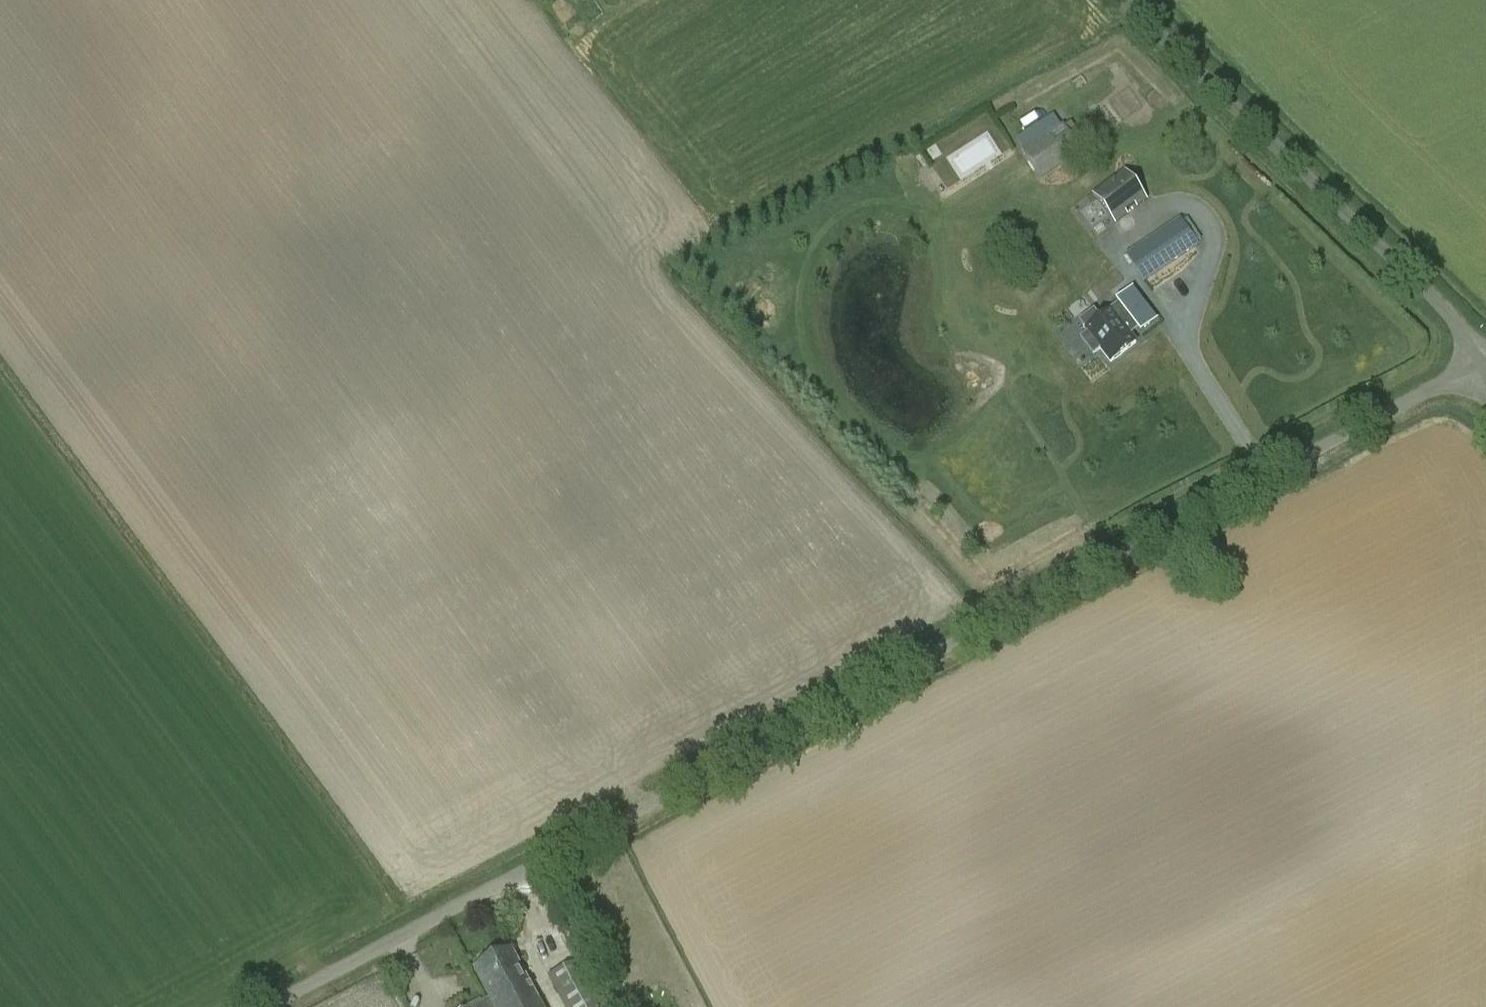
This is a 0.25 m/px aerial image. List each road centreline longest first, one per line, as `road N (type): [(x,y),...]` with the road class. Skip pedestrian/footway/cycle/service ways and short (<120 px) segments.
road 1 (unclassified): [(270,1006),(1479,365)]
road 2 (unclassified): [(1479,365),(1455,322),(1123,0)]

